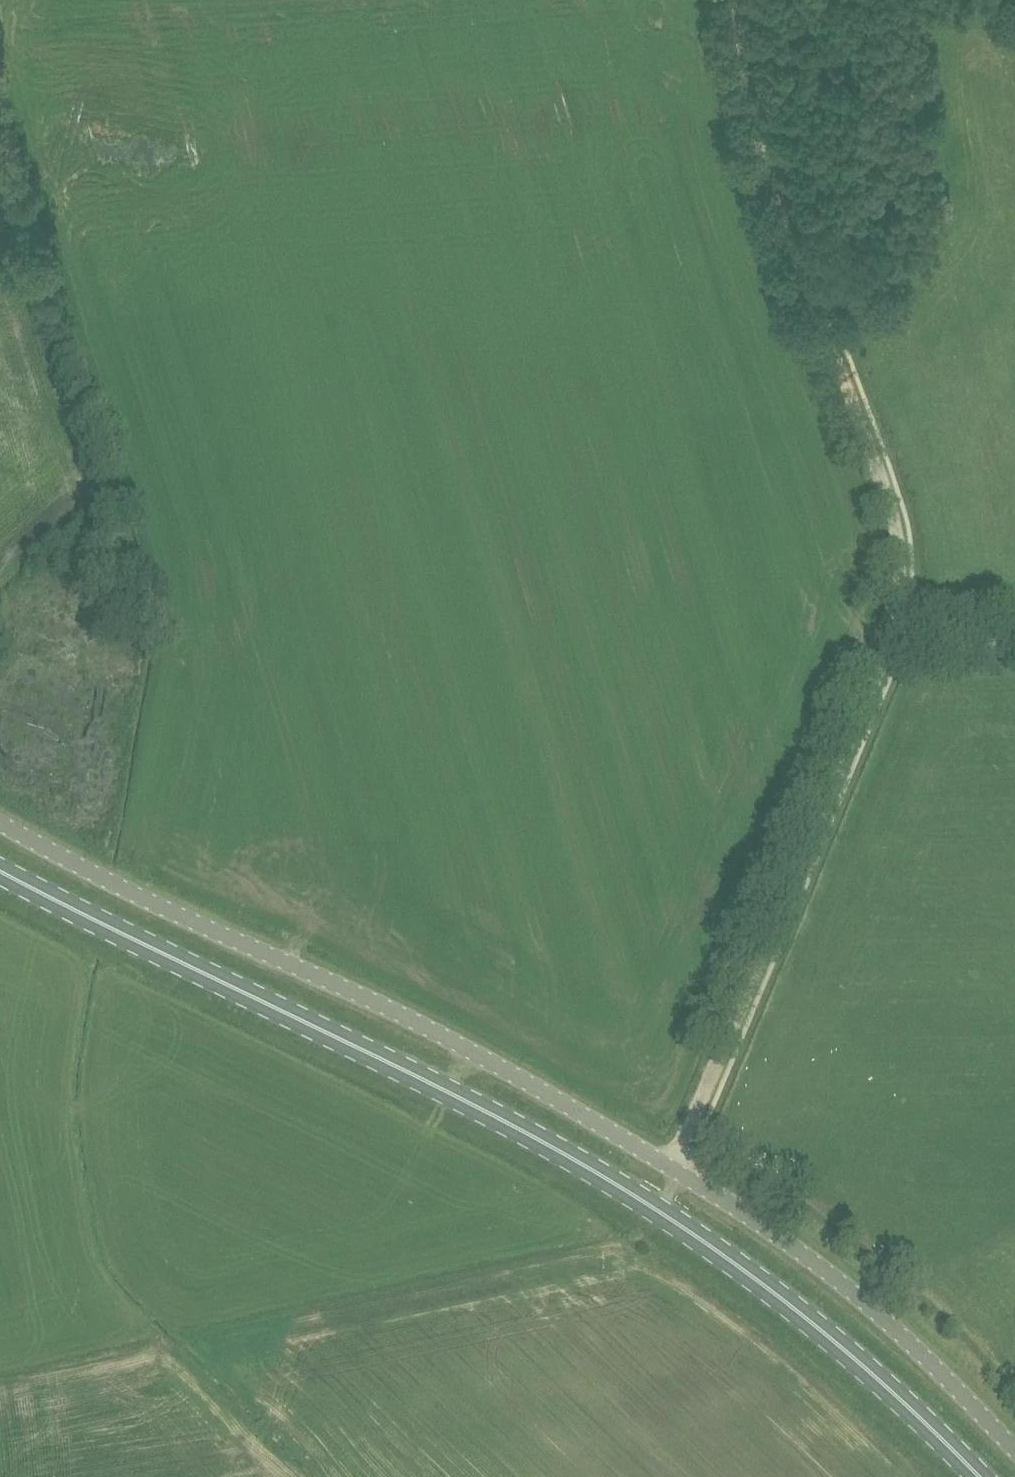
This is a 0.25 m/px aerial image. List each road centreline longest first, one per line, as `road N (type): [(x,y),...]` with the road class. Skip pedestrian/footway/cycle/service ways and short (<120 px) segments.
road 1 (unclassified): [(1014,1450),(853,1293),(678,1172),(393,1013),(79,873),(0,827)]
road 2 (primary): [(978,1476),(879,1382),(659,1210),(502,1119),(0,872)]
road 3 (track): [(741,0),(753,84),(789,217),(899,547),(900,593),(886,643)]
road 4 (track): [(886,643),(659,1210)]
road 5 (track): [(886,643),(1014,642)]

